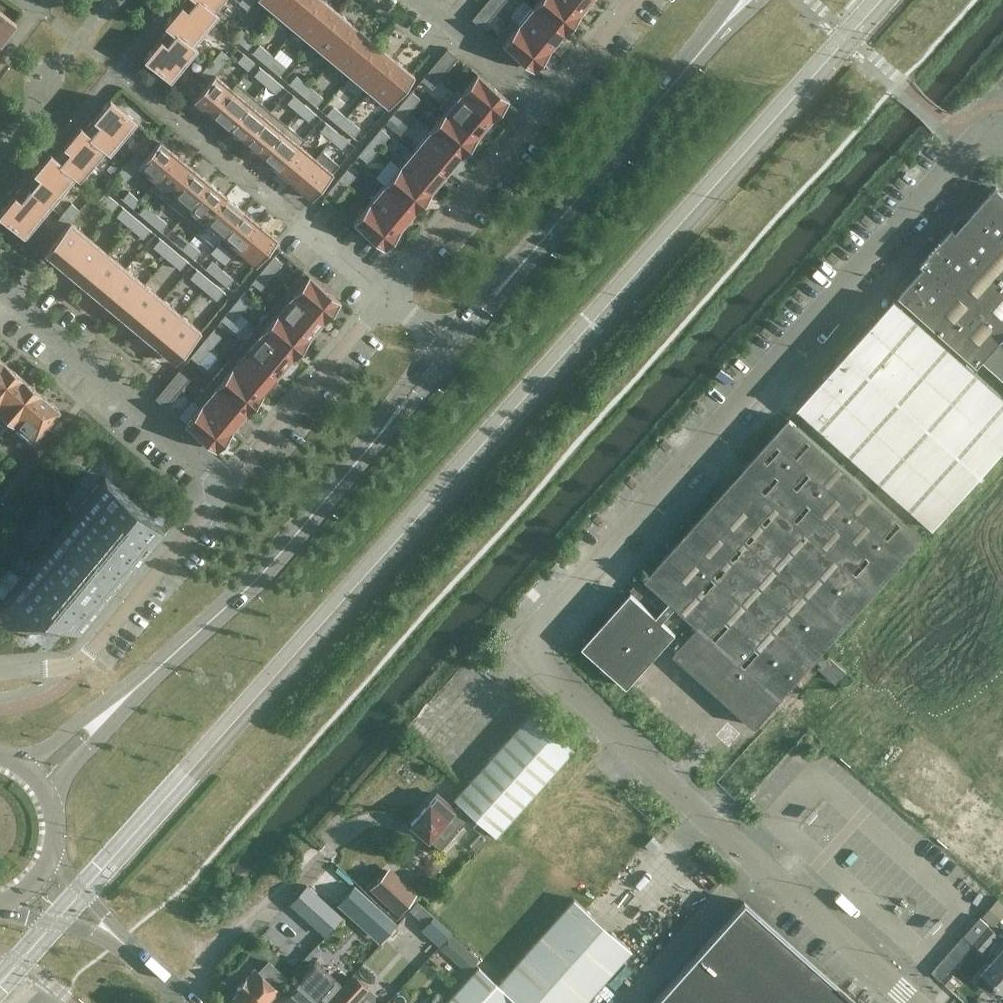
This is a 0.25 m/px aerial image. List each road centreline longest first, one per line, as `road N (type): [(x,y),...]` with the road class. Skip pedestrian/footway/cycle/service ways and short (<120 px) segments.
road 1 (unclassified): [(537,620),(972,144)]
road 2 (residential): [(914,1002),(545,669),(532,647),(537,620)]
road 3 (secondary): [(115,705),(265,569),(452,348)]
road 4 (secondary): [(452,348),(732,14)]
road 5 (residential): [(228,486),(0,288)]
road 6 (residential): [(385,297),(547,105)]
road 7 (residential): [(228,486),(385,297)]
road 8 (residential): [(81,663),(228,486)]
road 9 (residential): [(547,105),(422,0)]
road 10 (residential): [(547,105),(634,0)]
road 11 (tertiary): [(0,907),(120,939)]

